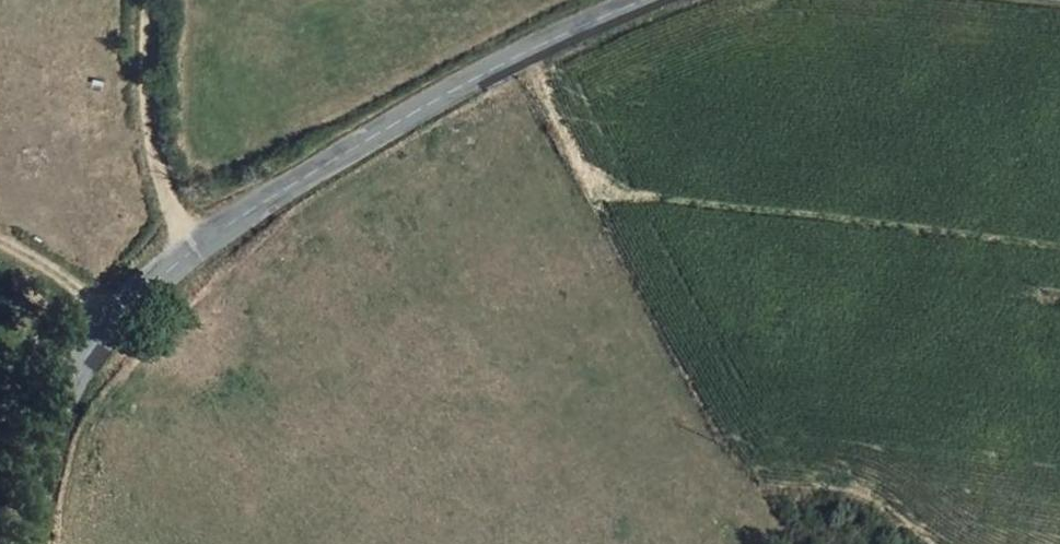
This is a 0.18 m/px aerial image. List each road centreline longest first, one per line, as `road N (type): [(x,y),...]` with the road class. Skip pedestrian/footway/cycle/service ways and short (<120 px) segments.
road 1 (tertiary): [(30,543),(57,407),(184,253),(362,141),(649,0)]
road 2 (track): [(150,0),(142,95),(184,253)]

